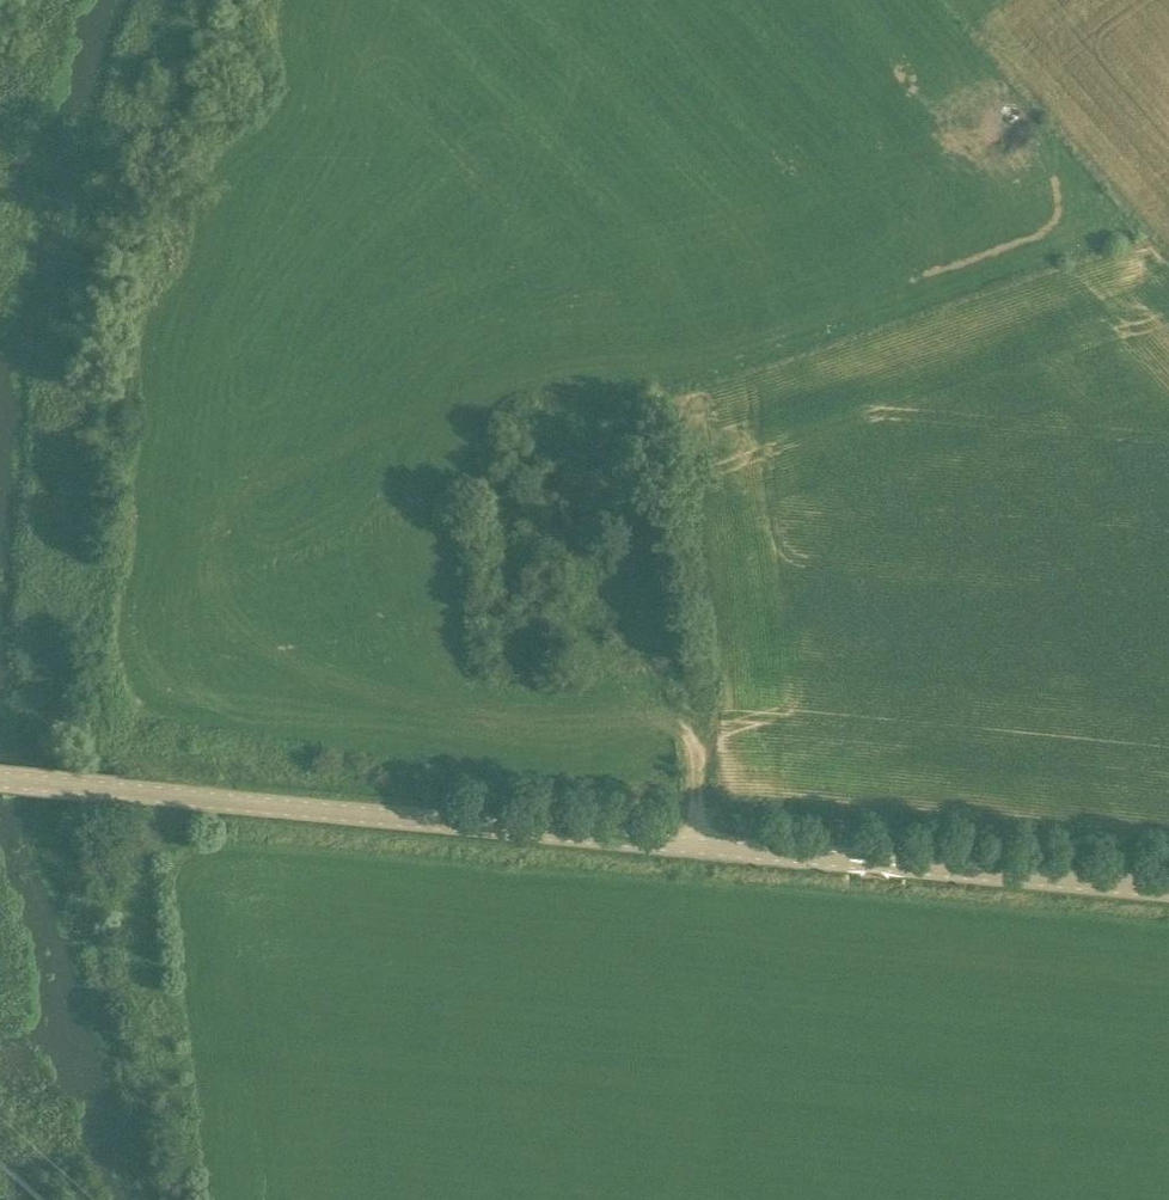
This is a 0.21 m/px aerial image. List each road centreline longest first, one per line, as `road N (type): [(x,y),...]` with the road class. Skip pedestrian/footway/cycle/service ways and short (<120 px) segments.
road 1 (unclassified): [(1168,891),(0,780)]

